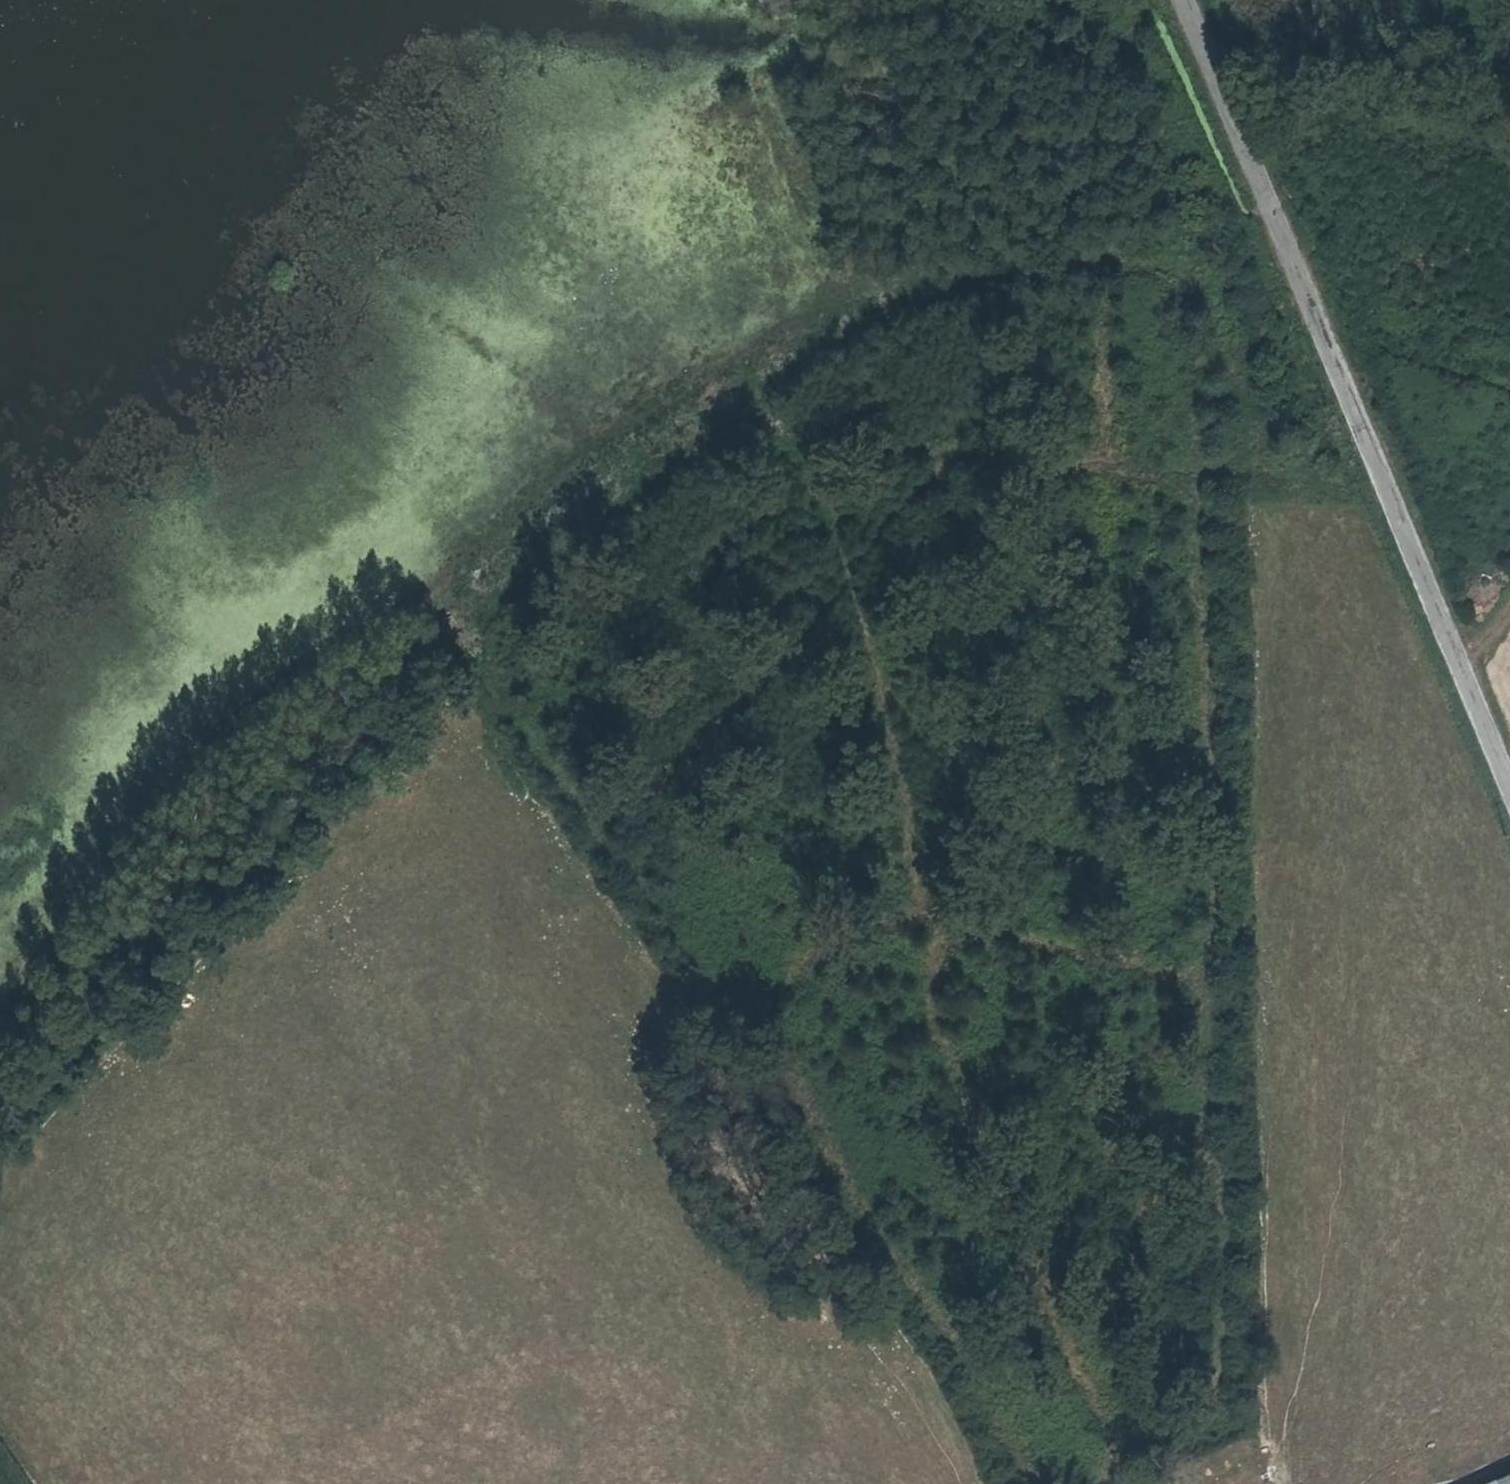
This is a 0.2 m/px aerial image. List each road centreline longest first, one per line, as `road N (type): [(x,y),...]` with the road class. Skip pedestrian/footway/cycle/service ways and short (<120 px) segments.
road 1 (unclassified): [(1509,802),(1166,0)]

